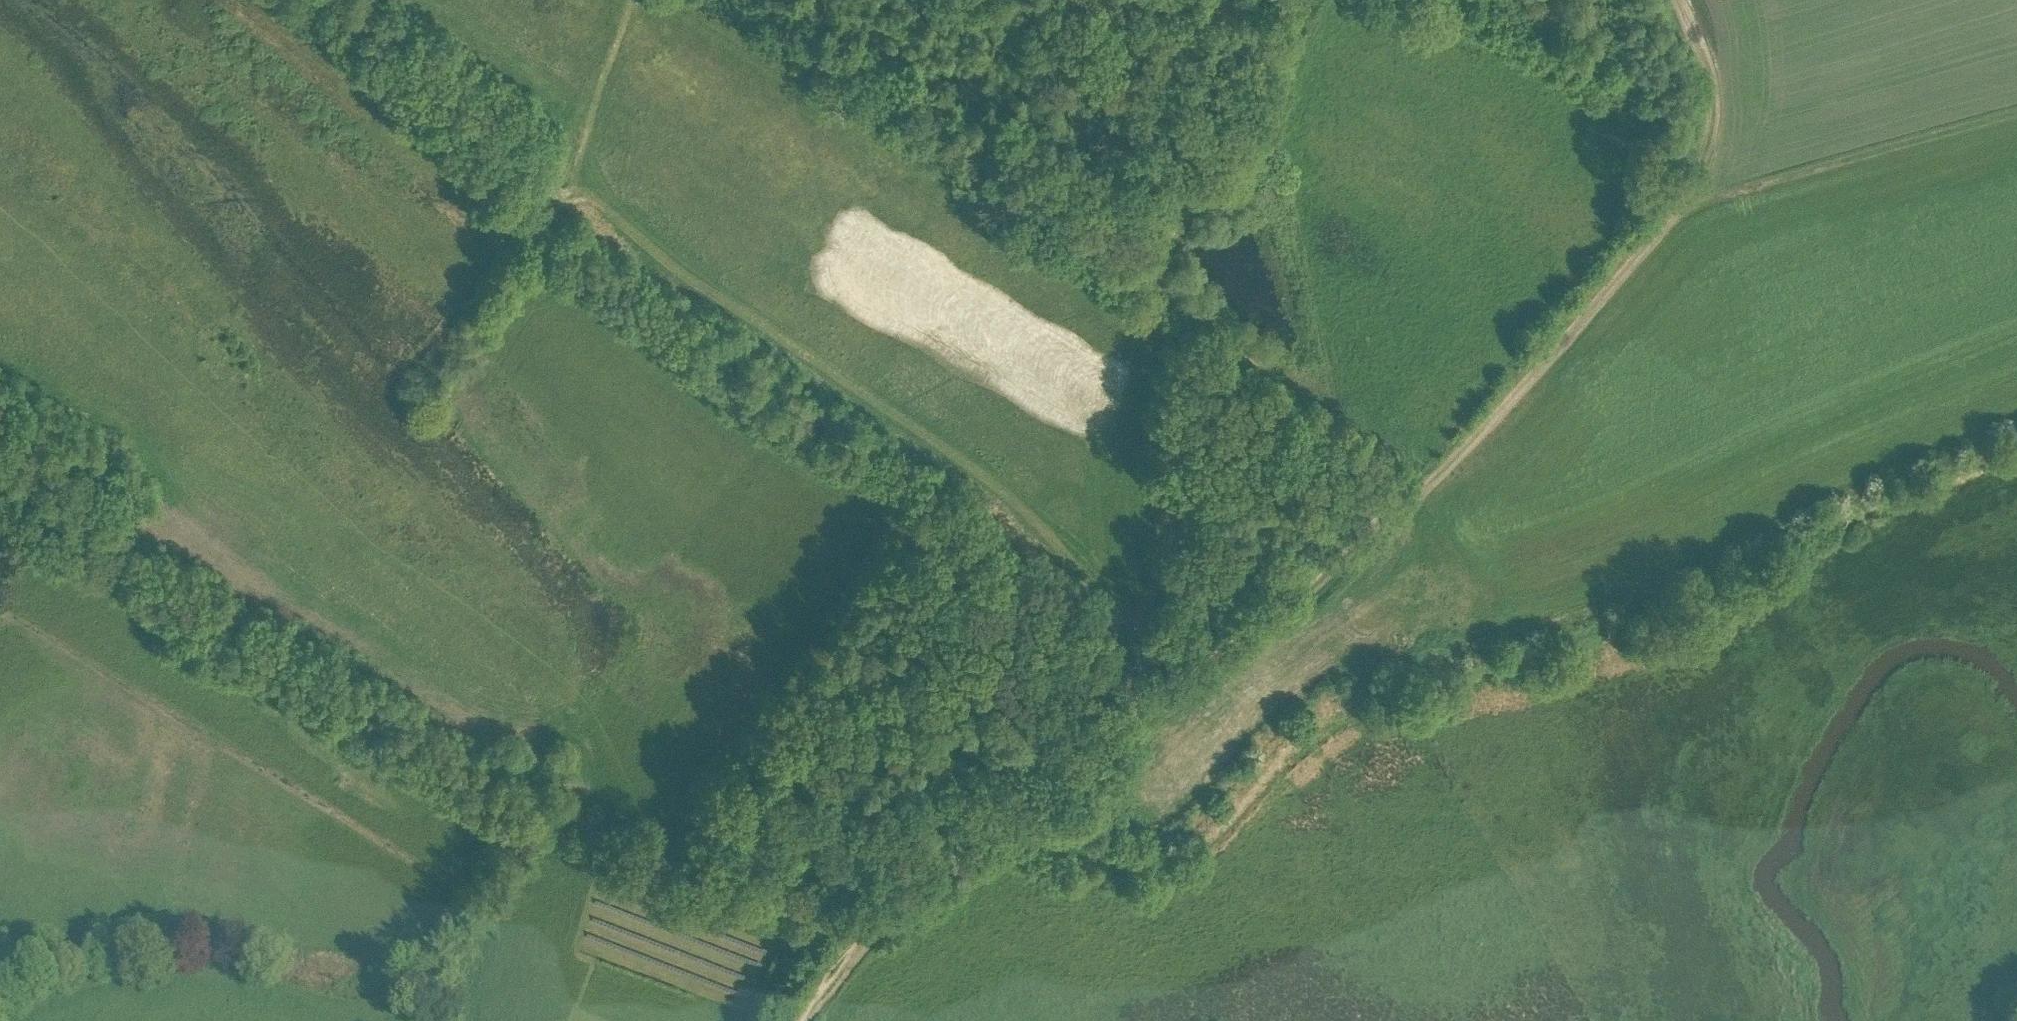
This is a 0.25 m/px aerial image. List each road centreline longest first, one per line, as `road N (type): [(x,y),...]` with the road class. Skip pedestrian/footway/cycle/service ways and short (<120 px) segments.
road 1 (track): [(1683,0),(1714,68),(1717,106),(1714,141),(1691,192),(1403,509),(1274,631),(1146,707)]
road 2 (track): [(1146,707),(850,952),(802,1020)]

